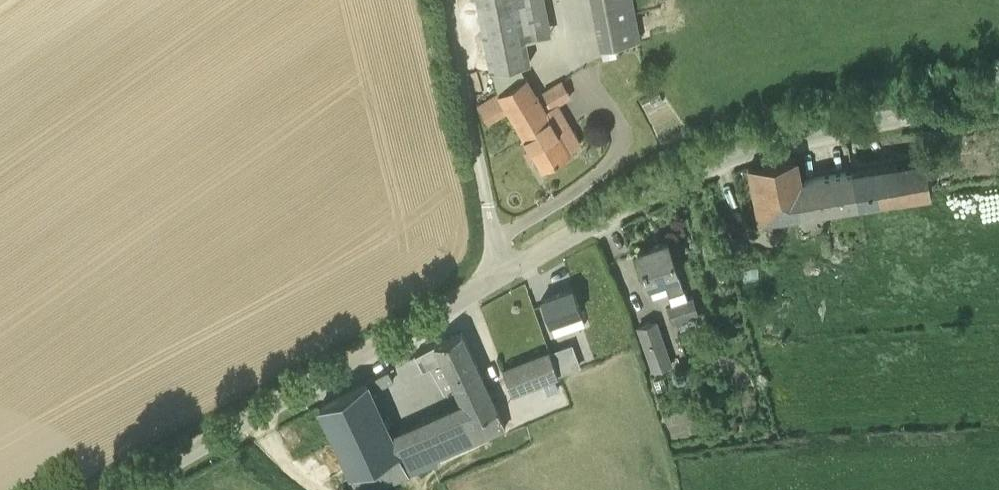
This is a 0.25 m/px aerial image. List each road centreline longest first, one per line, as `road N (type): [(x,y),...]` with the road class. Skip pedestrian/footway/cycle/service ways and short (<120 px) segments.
road 1 (tertiary): [(998,104),(791,137),(707,165),(124,489)]
road 2 (track): [(447,0),(503,273)]

